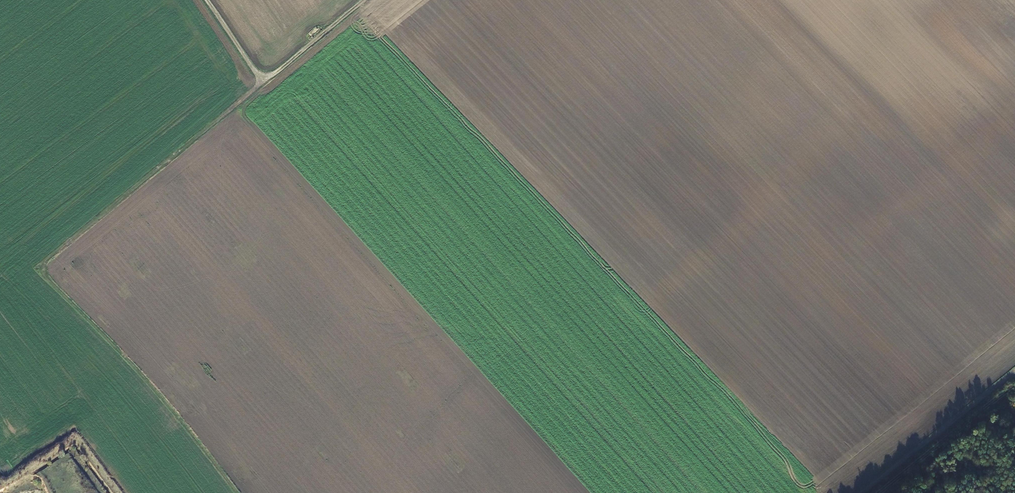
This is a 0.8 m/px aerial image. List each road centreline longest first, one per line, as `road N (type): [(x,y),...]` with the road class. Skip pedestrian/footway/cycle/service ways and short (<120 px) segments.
road 1 (track): [(242,492),(46,274),(47,257),(260,79),(206,0)]
road 2 (track): [(859,492),(1014,372)]
road 3 (track): [(260,79),(358,0)]

